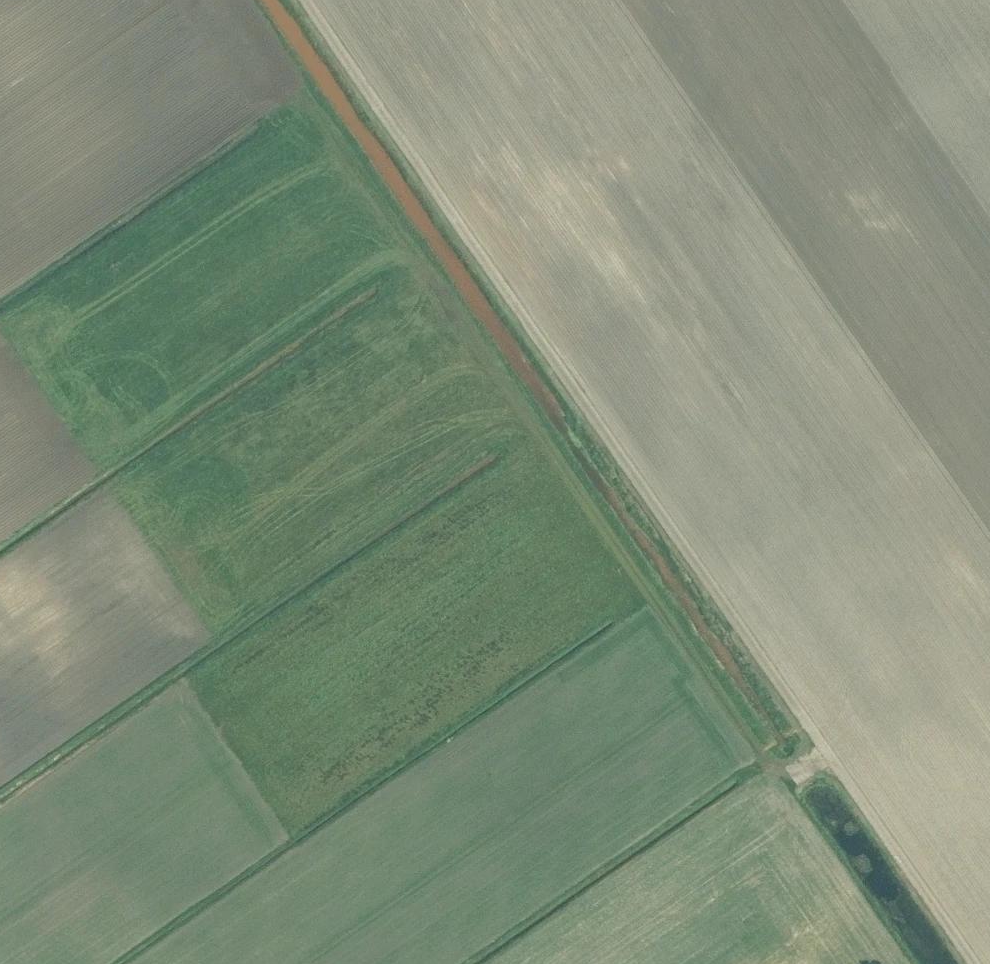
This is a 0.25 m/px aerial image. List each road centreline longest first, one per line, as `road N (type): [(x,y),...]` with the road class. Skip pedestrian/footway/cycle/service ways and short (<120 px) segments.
road 1 (track): [(307,0),(972,963)]

